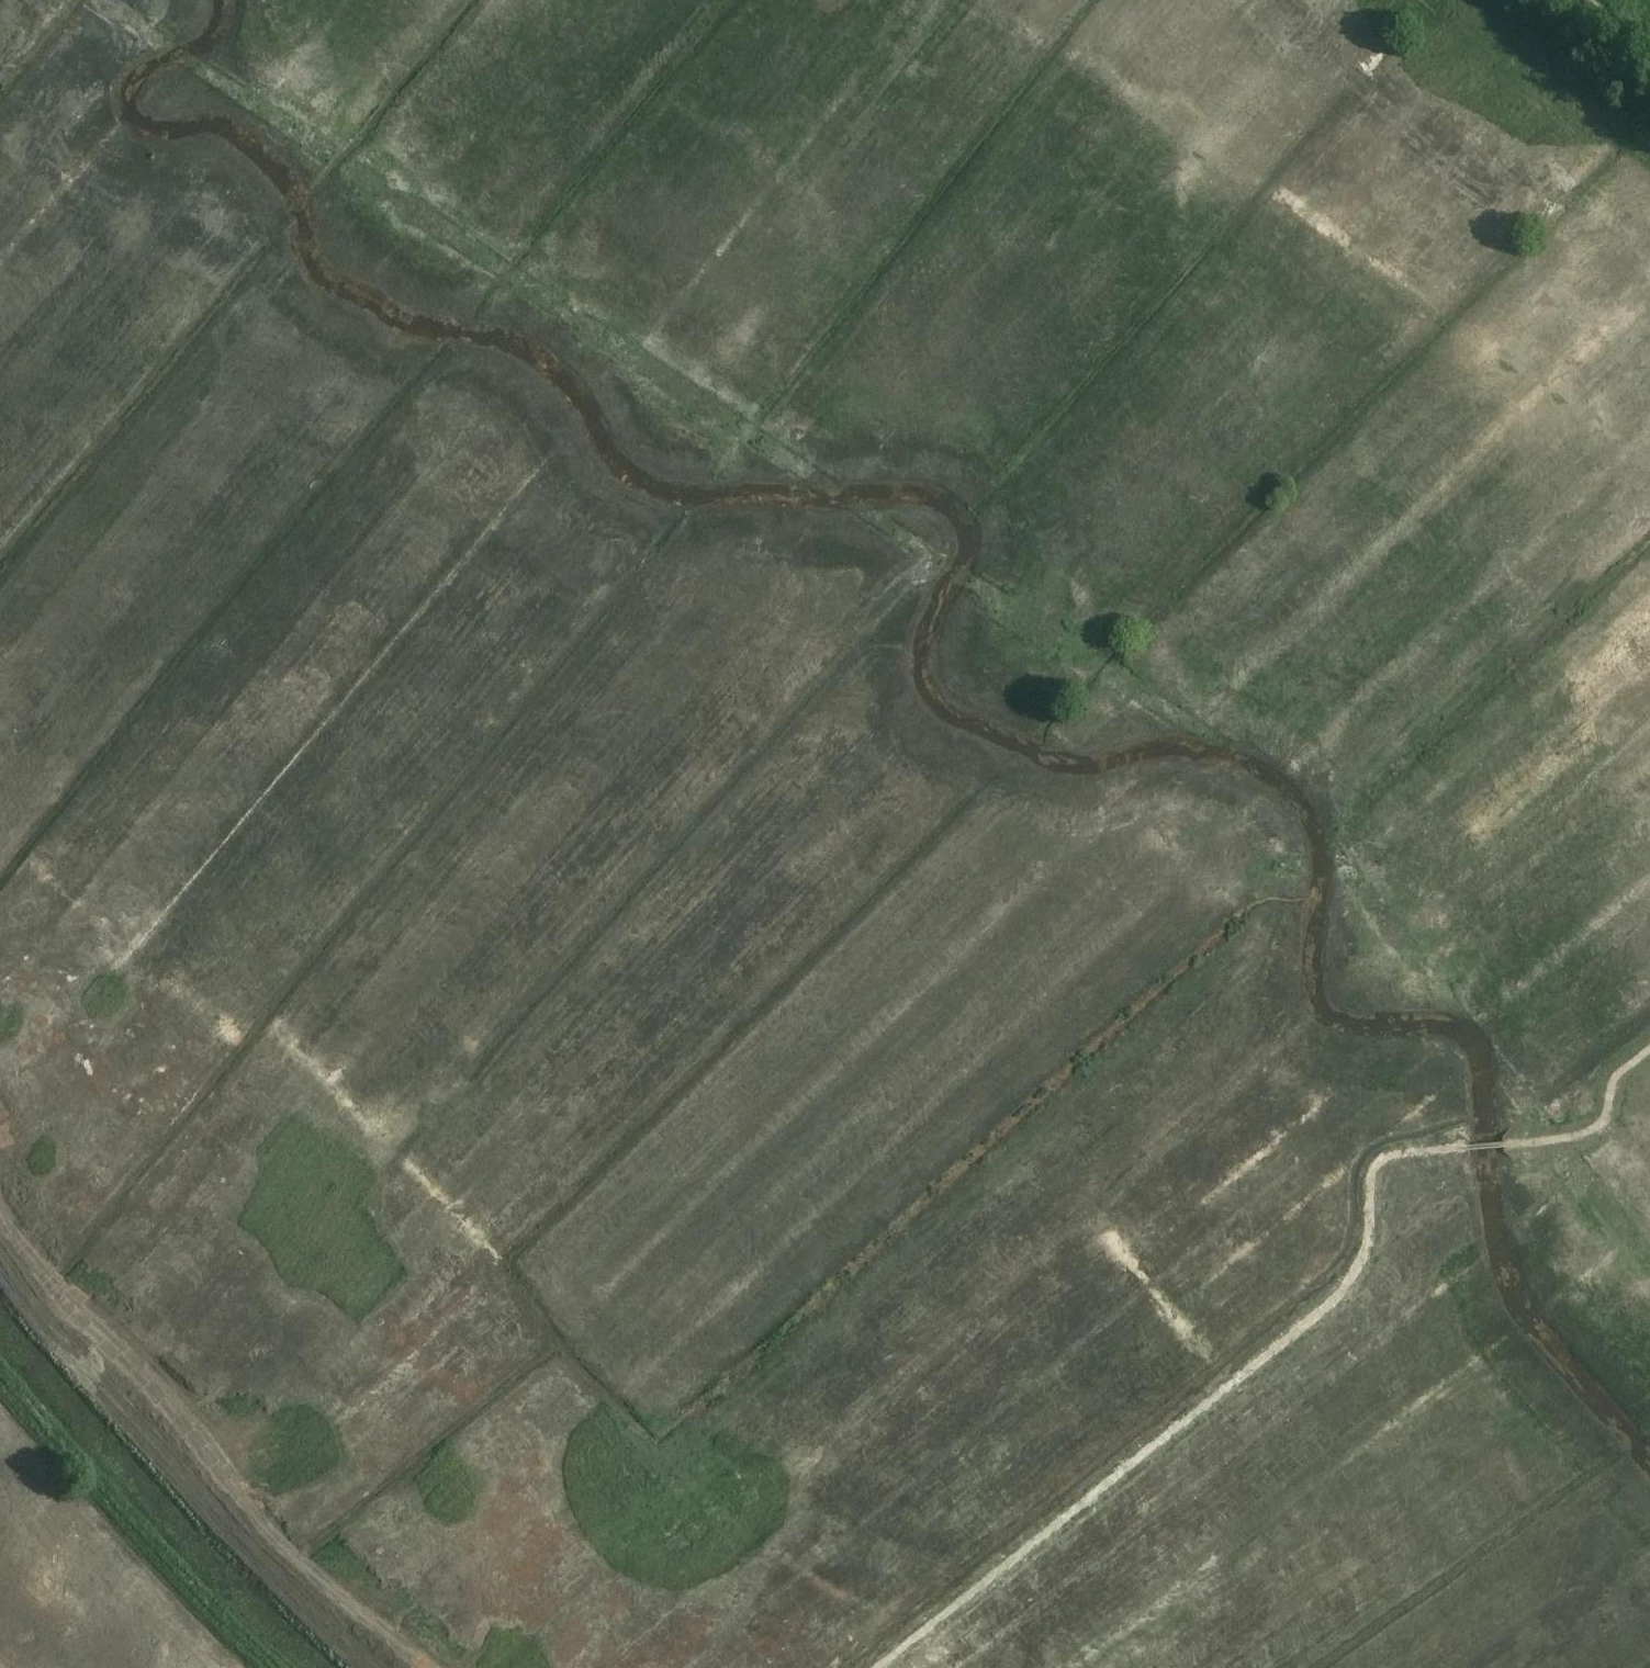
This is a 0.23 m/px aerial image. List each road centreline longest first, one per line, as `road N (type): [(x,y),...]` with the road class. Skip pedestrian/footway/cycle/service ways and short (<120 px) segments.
road 1 (track): [(885,1667),(1330,1315),(1365,1265),(1376,1178),(1394,1160),(1460,1151)]
road 2 (unknown): [(1460,1151),(1552,1141),(1605,1125),(1613,1080),(1649,1051)]

